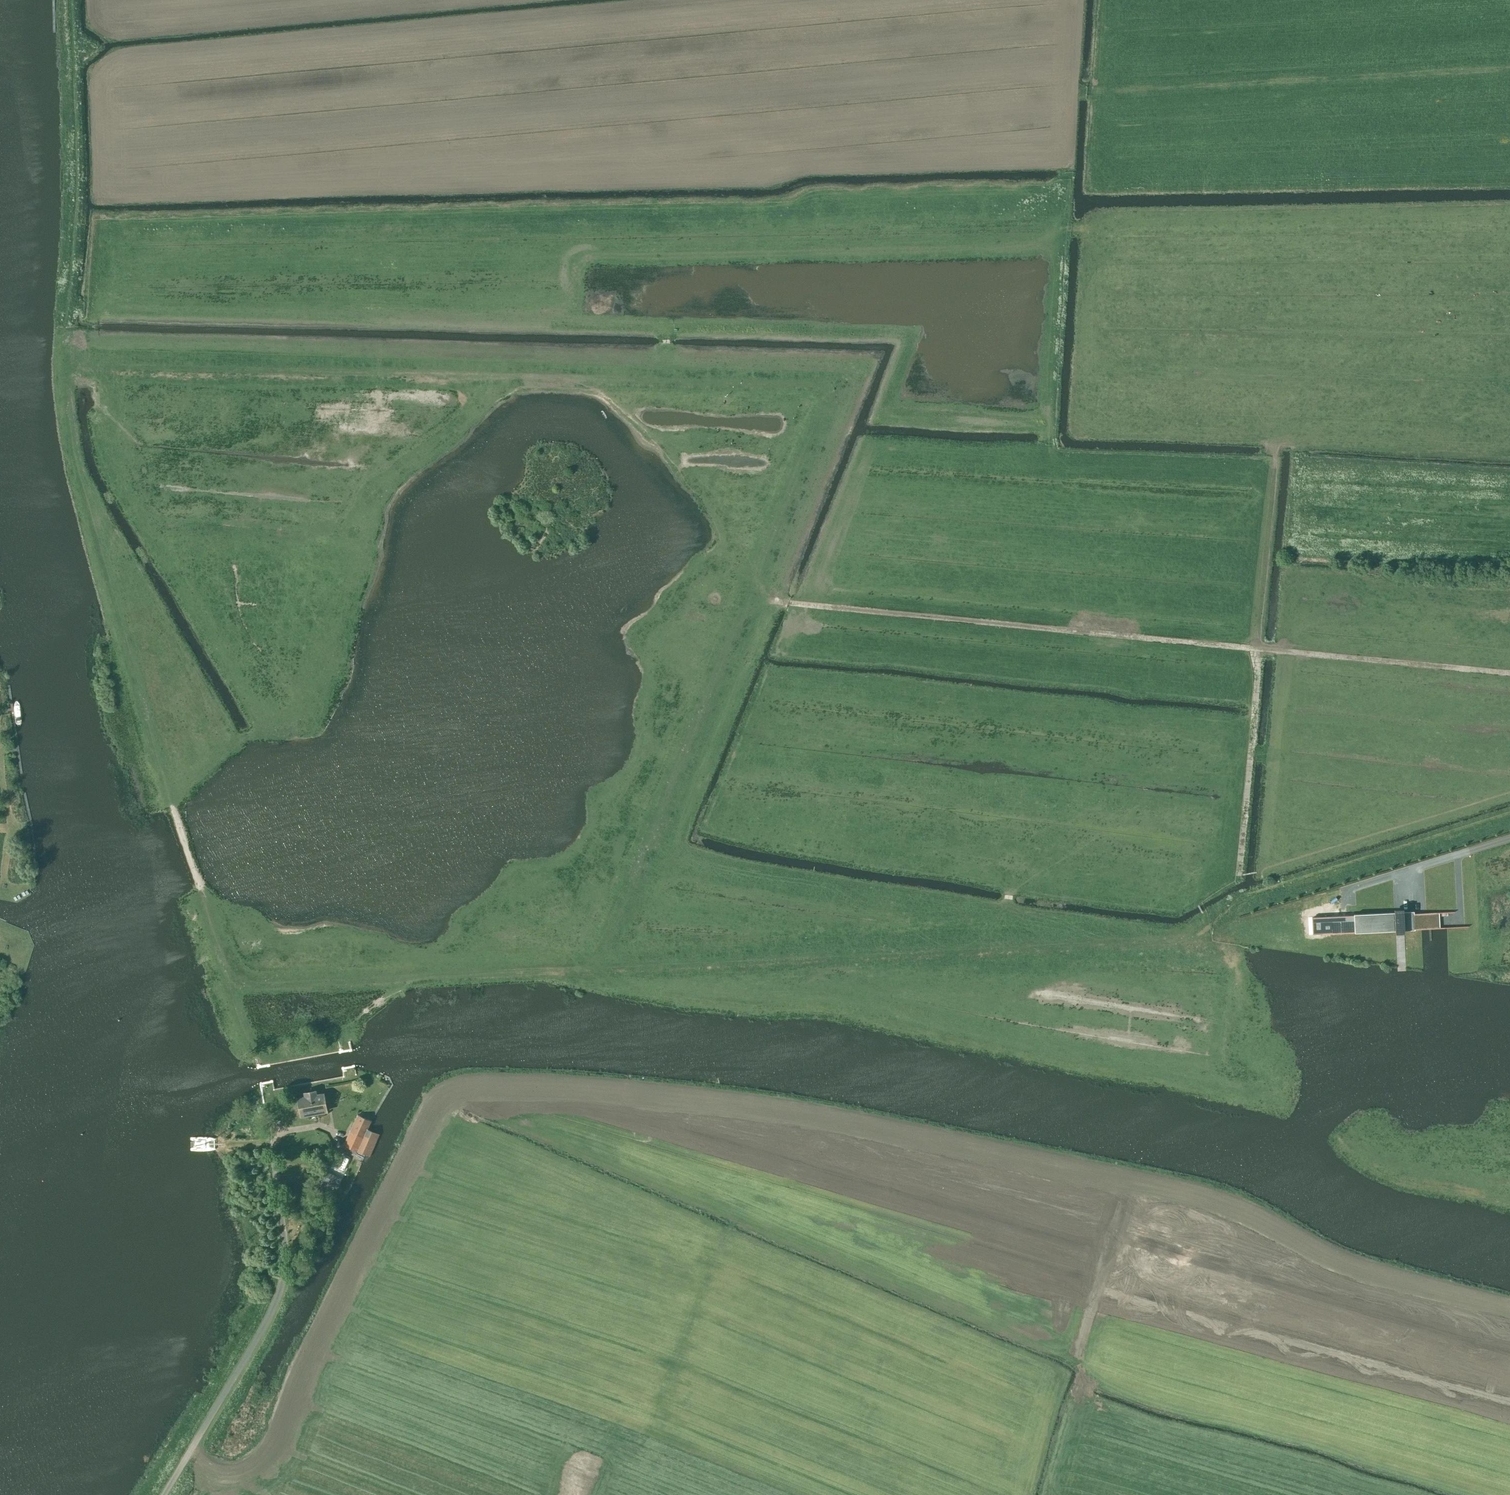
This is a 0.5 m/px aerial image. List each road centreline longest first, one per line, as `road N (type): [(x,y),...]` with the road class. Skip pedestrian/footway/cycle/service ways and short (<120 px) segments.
road 1 (track): [(1509,674),(788,604)]
road 2 (track): [(1261,650),(1240,875)]

